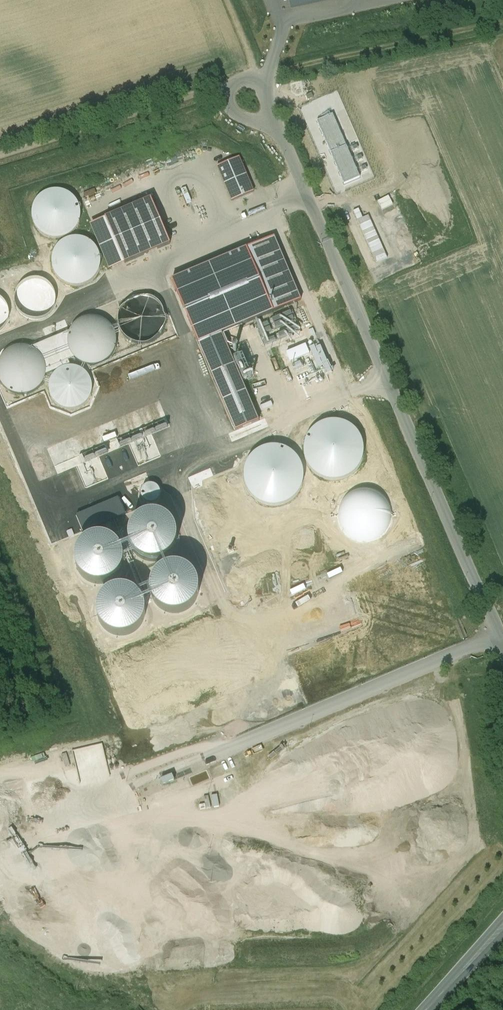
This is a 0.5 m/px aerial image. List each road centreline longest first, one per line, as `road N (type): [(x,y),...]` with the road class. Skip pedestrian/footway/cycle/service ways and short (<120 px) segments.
road 1 (unclassified): [(502,641),(283,135)]
road 2 (track): [(0,157),(239,82)]
road 3 (track): [(502,21),(260,75)]
road 4 (unclassified): [(283,135),(239,117),(229,102),(239,82),(266,90)]

